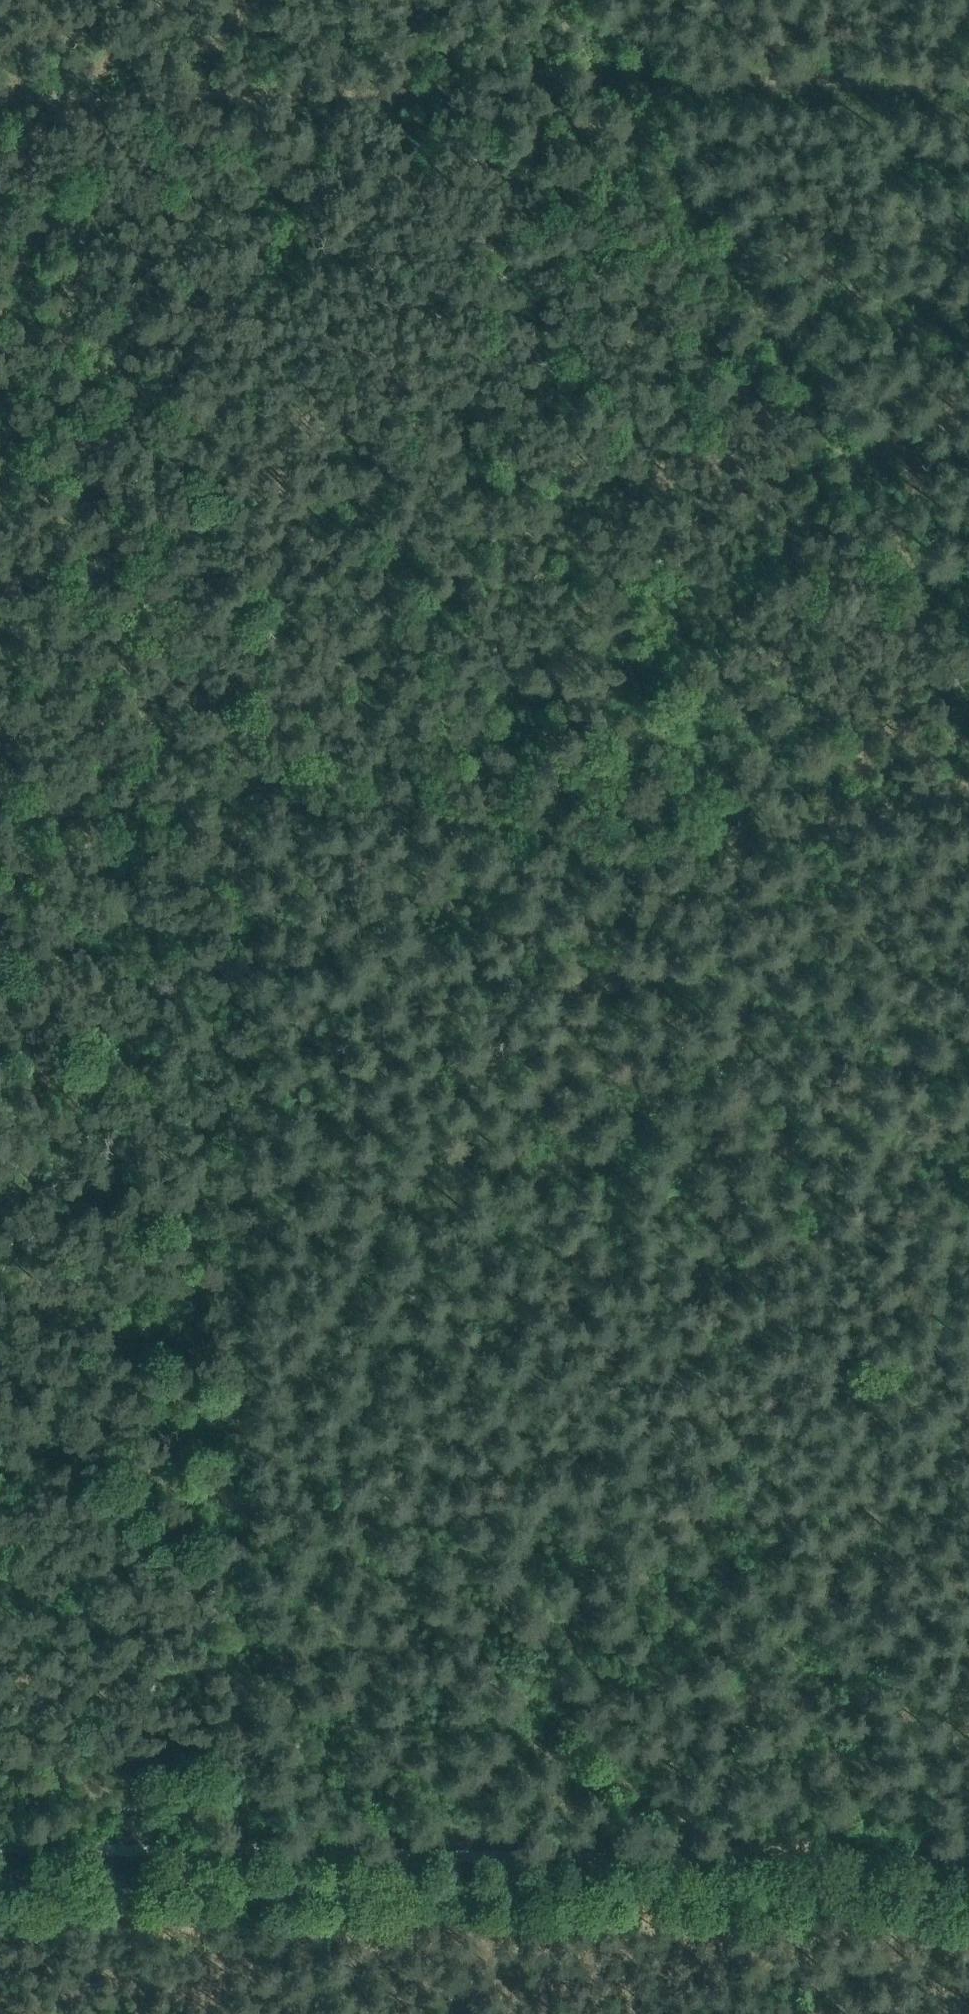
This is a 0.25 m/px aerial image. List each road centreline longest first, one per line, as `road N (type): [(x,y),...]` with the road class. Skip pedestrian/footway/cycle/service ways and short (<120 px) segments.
road 1 (tertiary): [(0,1883),(968,1895)]

